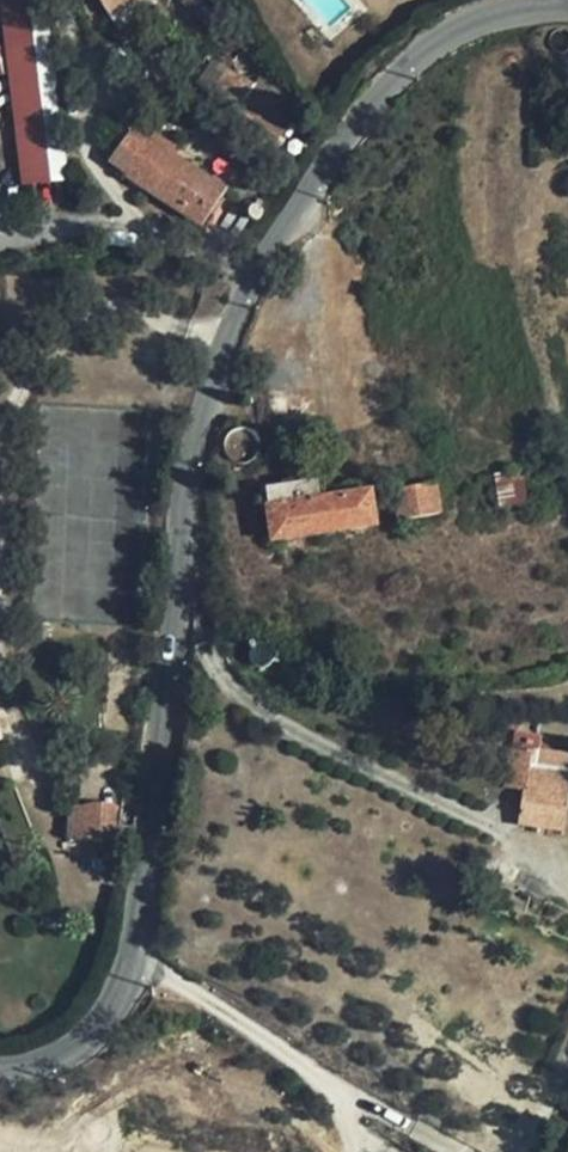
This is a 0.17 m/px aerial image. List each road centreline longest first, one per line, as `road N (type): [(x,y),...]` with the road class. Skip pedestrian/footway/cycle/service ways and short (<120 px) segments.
road 1 (tertiary): [(0,1069),(62,1053),(95,1028),(133,956),(185,500),(228,342),(260,268),(377,97),(431,44),(485,18),(560,3)]

